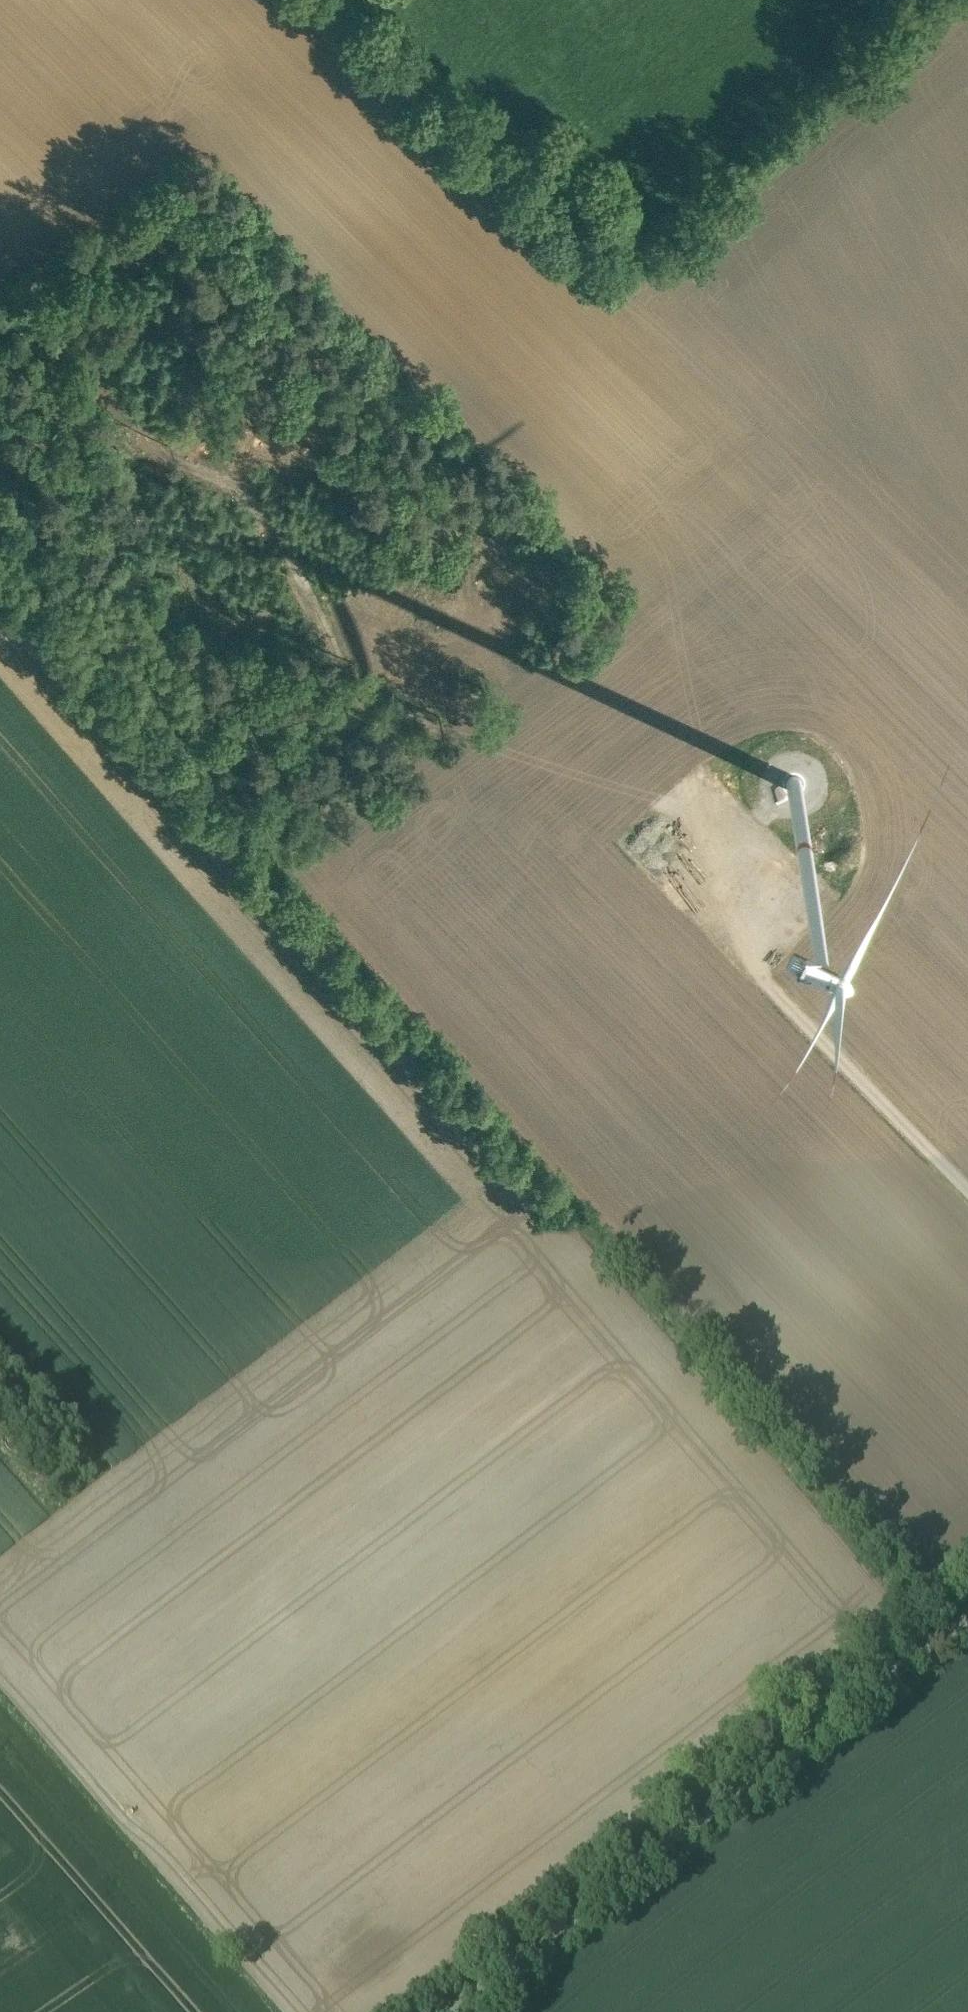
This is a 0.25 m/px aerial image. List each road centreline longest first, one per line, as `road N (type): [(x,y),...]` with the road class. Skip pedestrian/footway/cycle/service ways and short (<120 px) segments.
road 1 (unclassified): [(466,2011),(967,1615)]
road 2 (track): [(644,866),(967,1187)]

